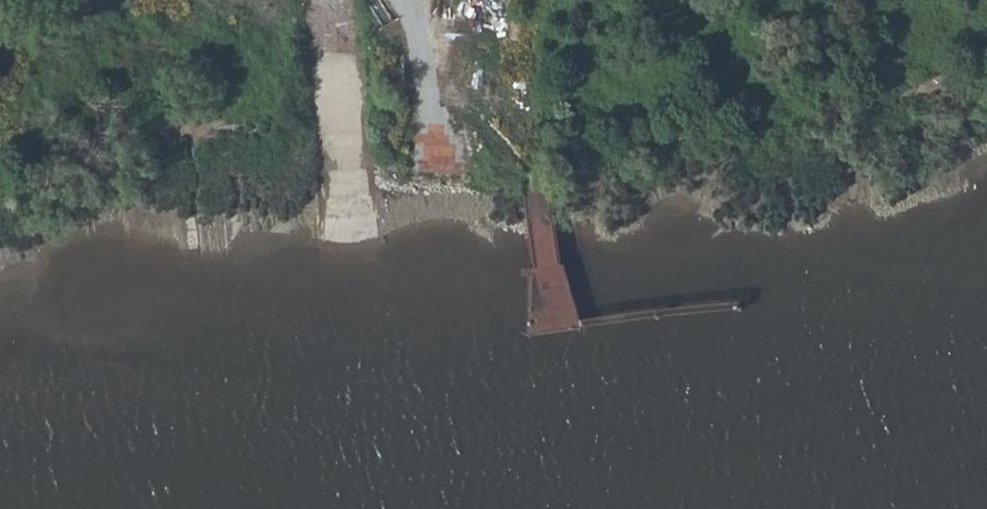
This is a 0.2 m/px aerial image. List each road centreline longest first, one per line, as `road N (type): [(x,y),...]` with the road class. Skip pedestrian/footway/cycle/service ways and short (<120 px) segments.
road 1 (track): [(516,0),(537,219)]

